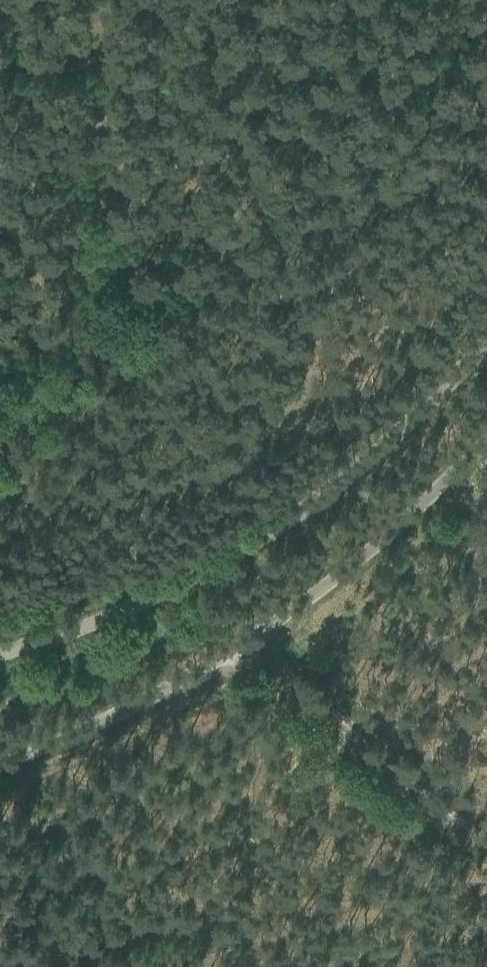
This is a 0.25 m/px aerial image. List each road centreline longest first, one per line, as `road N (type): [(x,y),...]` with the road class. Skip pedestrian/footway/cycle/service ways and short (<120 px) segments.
road 1 (unclassified): [(0,768),(240,649),(390,528),(486,435)]
road 2 (unclassified): [(486,338),(425,408),(255,543),(116,617),(0,655)]
road 3 (track): [(486,845),(255,670),(240,649)]

